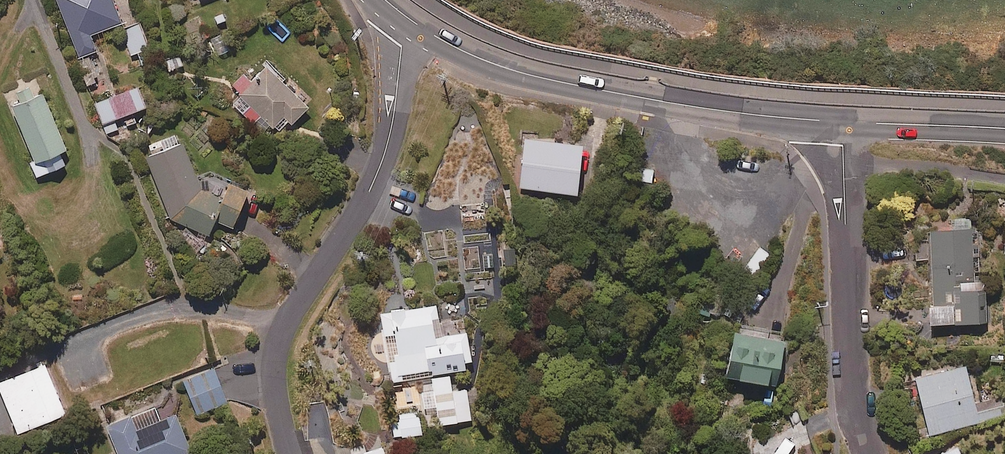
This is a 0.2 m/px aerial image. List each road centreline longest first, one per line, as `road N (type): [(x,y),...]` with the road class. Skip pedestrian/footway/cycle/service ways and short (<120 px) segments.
road 1 (residential): [(414,22),(401,46),(393,115),(374,181),(305,290),(276,357),(274,392),(289,453)]
road 2 (secondary): [(842,122),(570,84),(482,60),(414,22)]
road 3 (residential): [(843,164),(852,396),(867,453)]
road 4 (secondary): [(1004,128),(842,122)]
road 5 (residential): [(843,164),(1004,180)]

